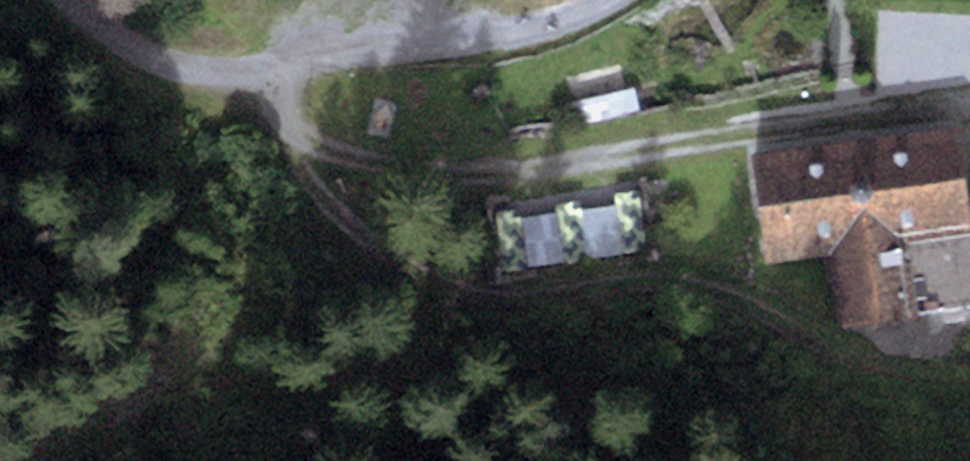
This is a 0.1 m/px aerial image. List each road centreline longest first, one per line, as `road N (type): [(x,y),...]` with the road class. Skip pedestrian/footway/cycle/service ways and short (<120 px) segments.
road 1 (track): [(286,126),(315,181),(392,257),(454,295),(510,303),(638,280),(707,285),(844,362),(915,379),(969,377)]
road 2 (track): [(286,126),(520,170),(969,95)]
road 3 (track): [(74,0),(145,56),(241,84)]

